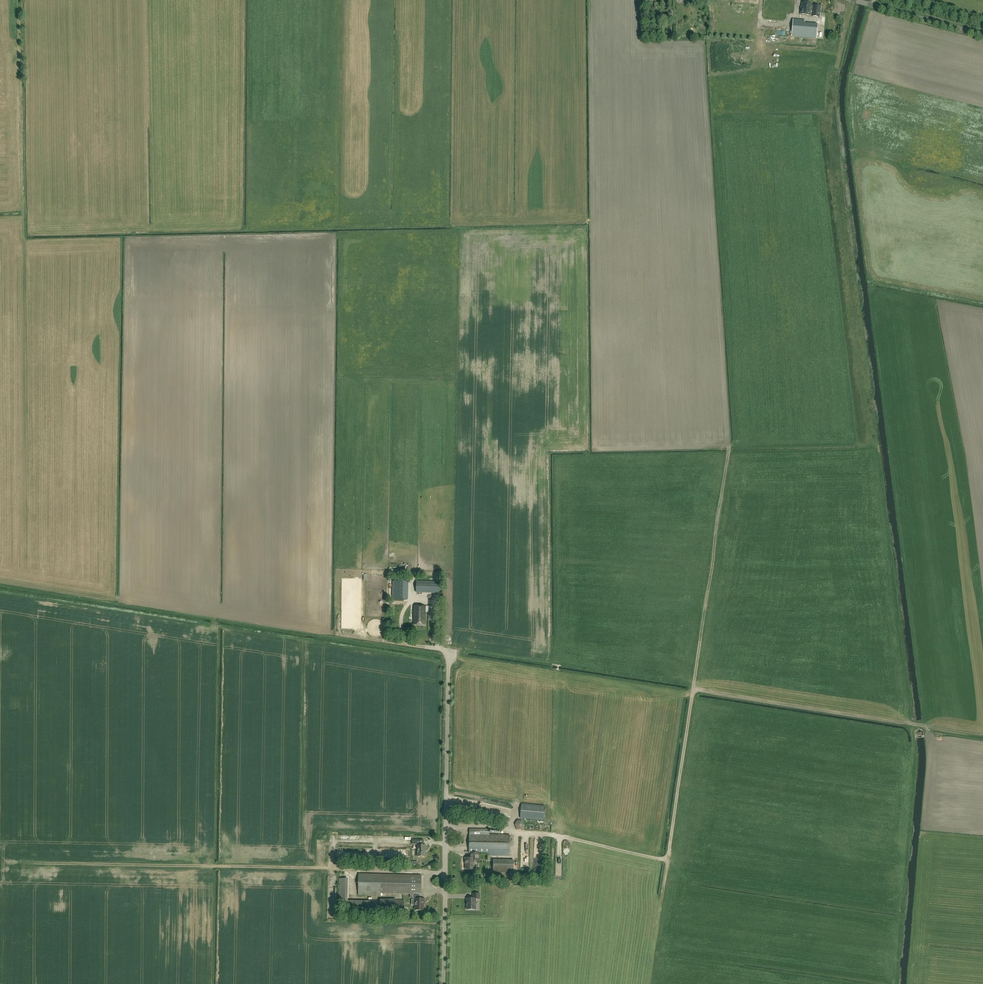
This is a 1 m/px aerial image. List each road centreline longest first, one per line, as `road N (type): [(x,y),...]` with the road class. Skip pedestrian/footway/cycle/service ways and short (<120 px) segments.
road 1 (unclassified): [(982,35),(849,0)]

